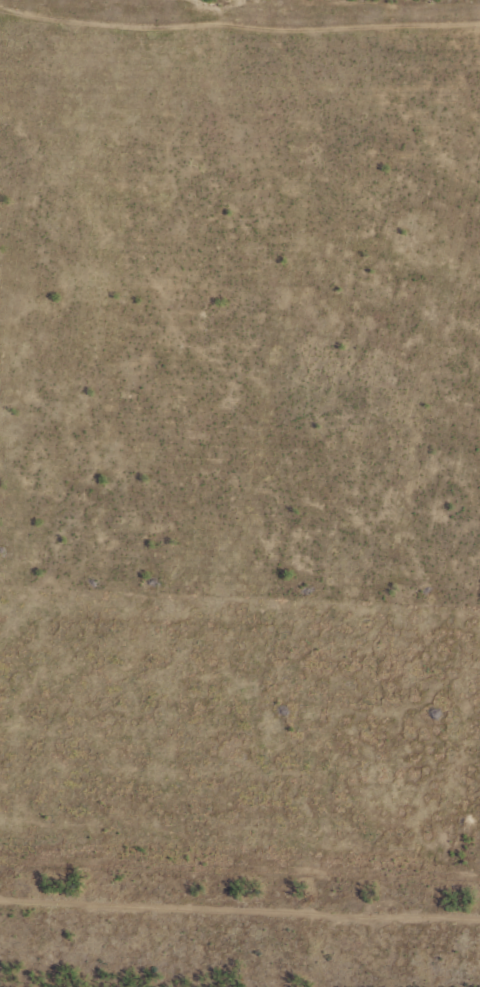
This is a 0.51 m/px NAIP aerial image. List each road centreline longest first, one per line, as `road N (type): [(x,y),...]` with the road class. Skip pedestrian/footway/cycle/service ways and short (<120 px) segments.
road 1 (residential): [(479,34),(304,347),(0,685)]

